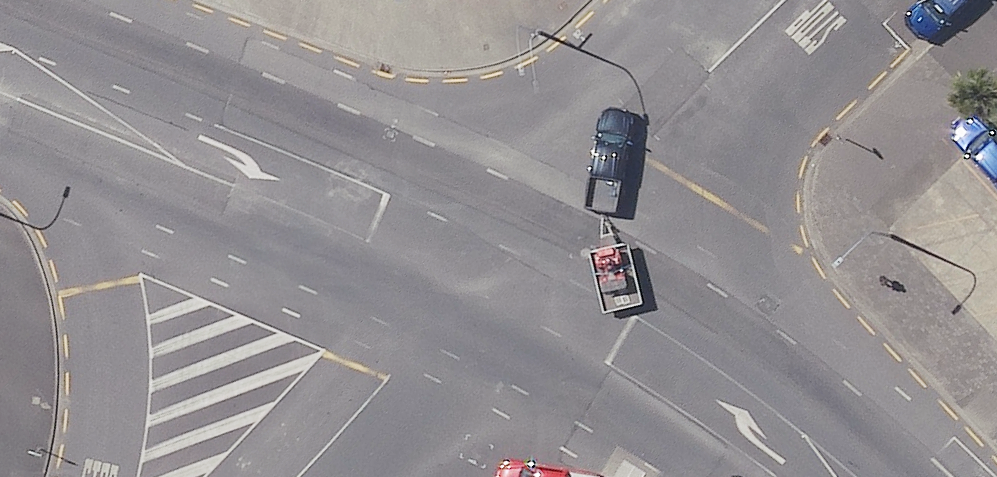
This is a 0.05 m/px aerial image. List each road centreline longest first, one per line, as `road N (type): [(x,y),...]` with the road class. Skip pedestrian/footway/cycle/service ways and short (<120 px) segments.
road 1 (tertiary): [(494,278),(332,203),(0,72)]
road 2 (unclassified): [(494,278),(788,0)]
road 3 (tertiary): [(823,476),(648,361),(494,278)]
road 4 (unclassified): [(300,476),(494,278)]

